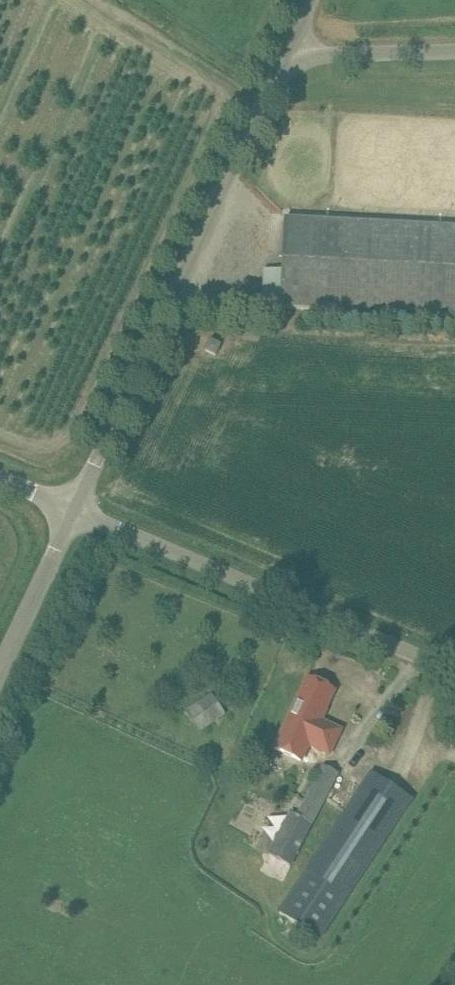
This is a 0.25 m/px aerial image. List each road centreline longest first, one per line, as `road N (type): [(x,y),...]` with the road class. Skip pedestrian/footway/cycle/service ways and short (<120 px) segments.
road 1 (residential): [(71,506),(302,27)]
road 2 (unclassified): [(454,653),(71,506)]
road 3 (unclassified): [(226,780),(0,680)]
road 4 (residential): [(0,676),(71,506)]
road 5 (unclassified): [(302,27),(454,31)]

